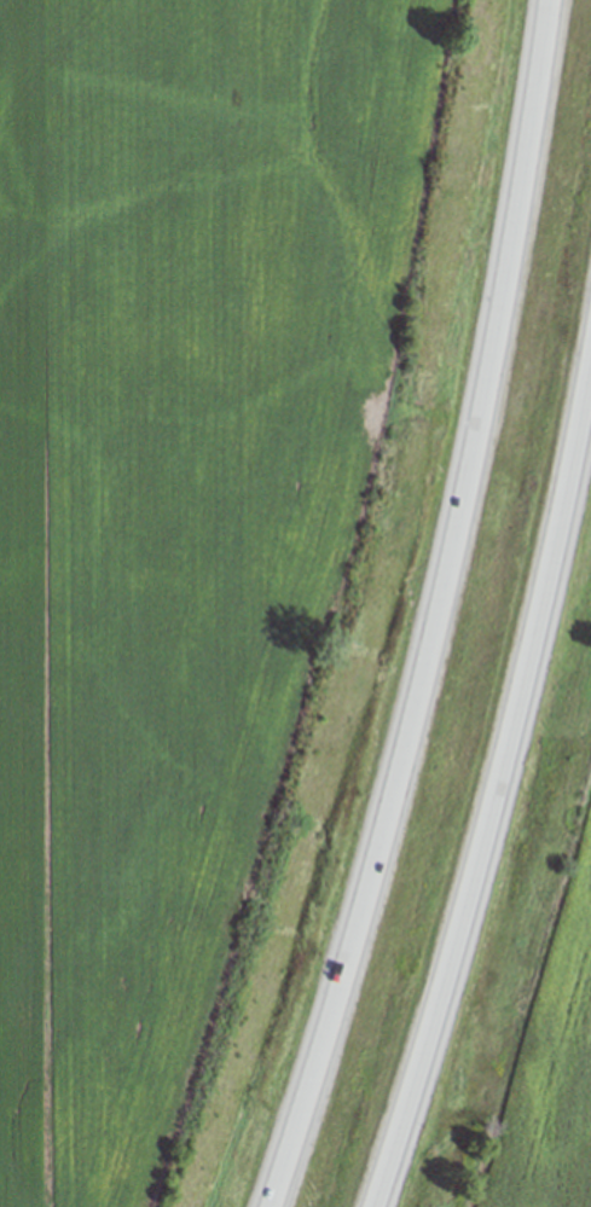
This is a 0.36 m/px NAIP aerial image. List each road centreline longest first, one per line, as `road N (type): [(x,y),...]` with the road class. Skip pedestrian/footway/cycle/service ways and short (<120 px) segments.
road 1 (motorway): [(545,0),(533,116),(450,557),(342,994),(264,1206)]
road 2 (motorway): [(380,1206),(503,818),(590,374)]

